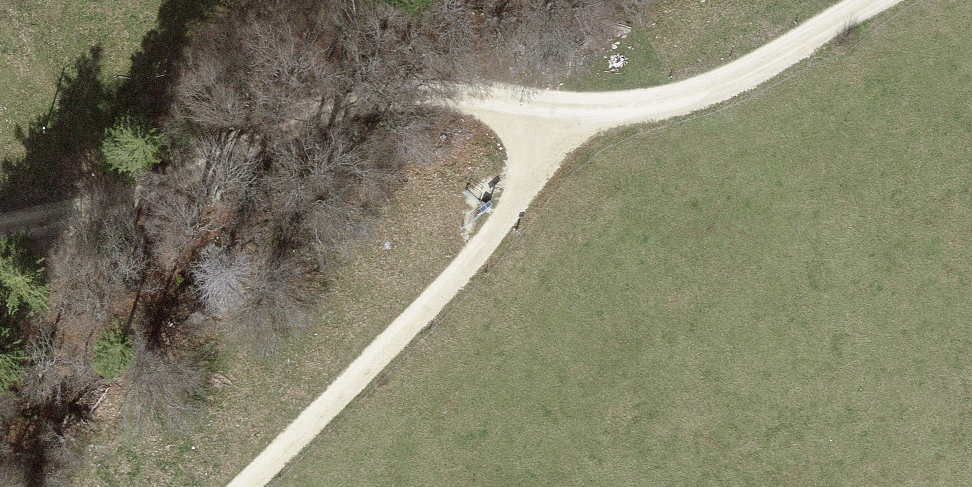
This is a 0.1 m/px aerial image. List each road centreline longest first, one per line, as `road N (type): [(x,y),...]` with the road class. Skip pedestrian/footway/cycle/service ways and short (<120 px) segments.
road 1 (track): [(0,230),(128,212),(399,143),(553,122)]
road 2 (track): [(553,122),(446,287),(244,486)]
road 3 (track): [(863,0),(718,86),(553,122)]

